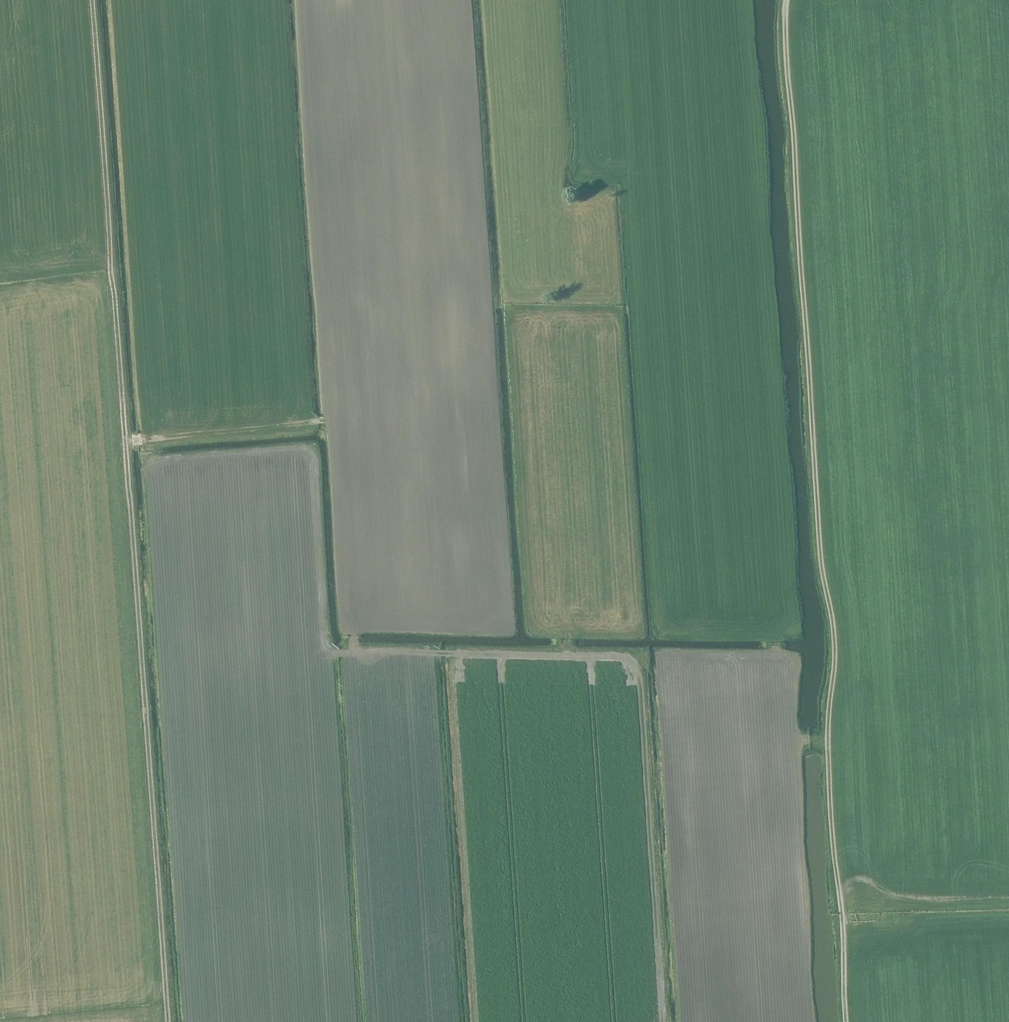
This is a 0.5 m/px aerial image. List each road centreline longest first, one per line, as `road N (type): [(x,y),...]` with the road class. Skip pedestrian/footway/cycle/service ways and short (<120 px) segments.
road 1 (track): [(844,1021),(826,750),(835,664),(805,364),(782,0)]

